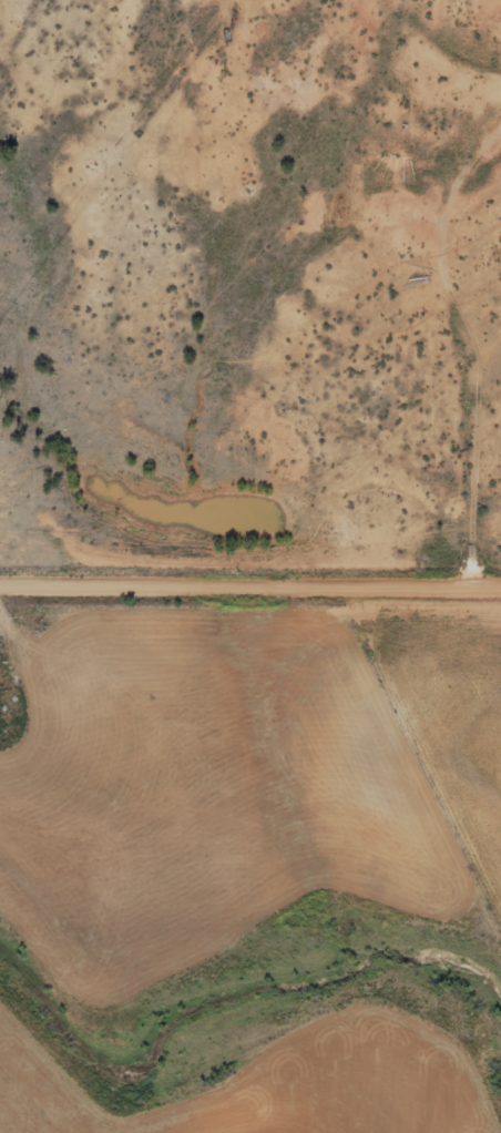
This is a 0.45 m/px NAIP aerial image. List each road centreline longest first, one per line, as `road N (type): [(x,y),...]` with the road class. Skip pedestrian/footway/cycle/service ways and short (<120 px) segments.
road 1 (residential): [(500,586),(0,584)]

